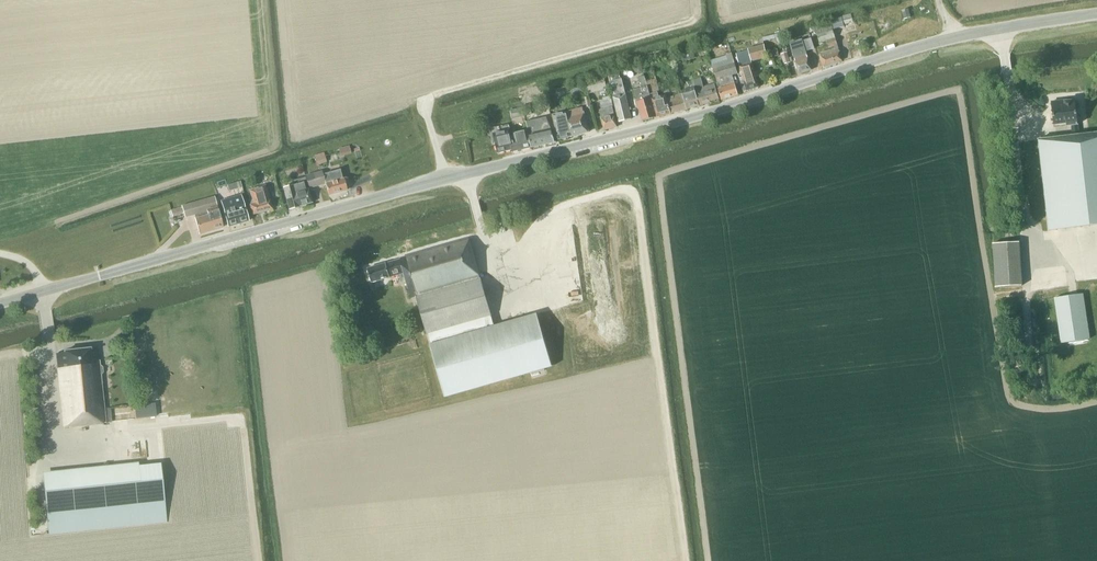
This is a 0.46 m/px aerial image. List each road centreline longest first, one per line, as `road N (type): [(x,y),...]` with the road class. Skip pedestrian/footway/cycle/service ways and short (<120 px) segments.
road 1 (tertiary): [(0,304),(685,119),(930,44),(1096,14)]
road 2 (track): [(492,271),(557,208),(614,191),(629,190),(637,200),(684,560)]

